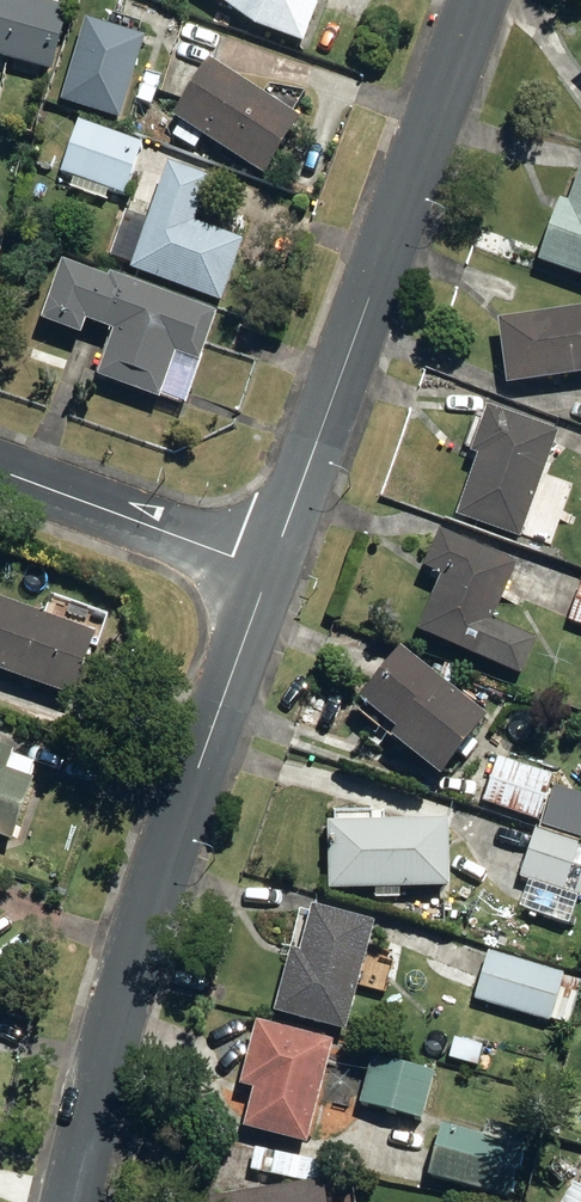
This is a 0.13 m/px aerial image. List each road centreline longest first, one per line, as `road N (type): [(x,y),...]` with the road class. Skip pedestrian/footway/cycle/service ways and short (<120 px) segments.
road 1 (residential): [(75,1201),(171,847),(268,574)]
road 2 (residential): [(268,574),(477,0)]
road 3 (residential): [(0,472),(268,574)]

